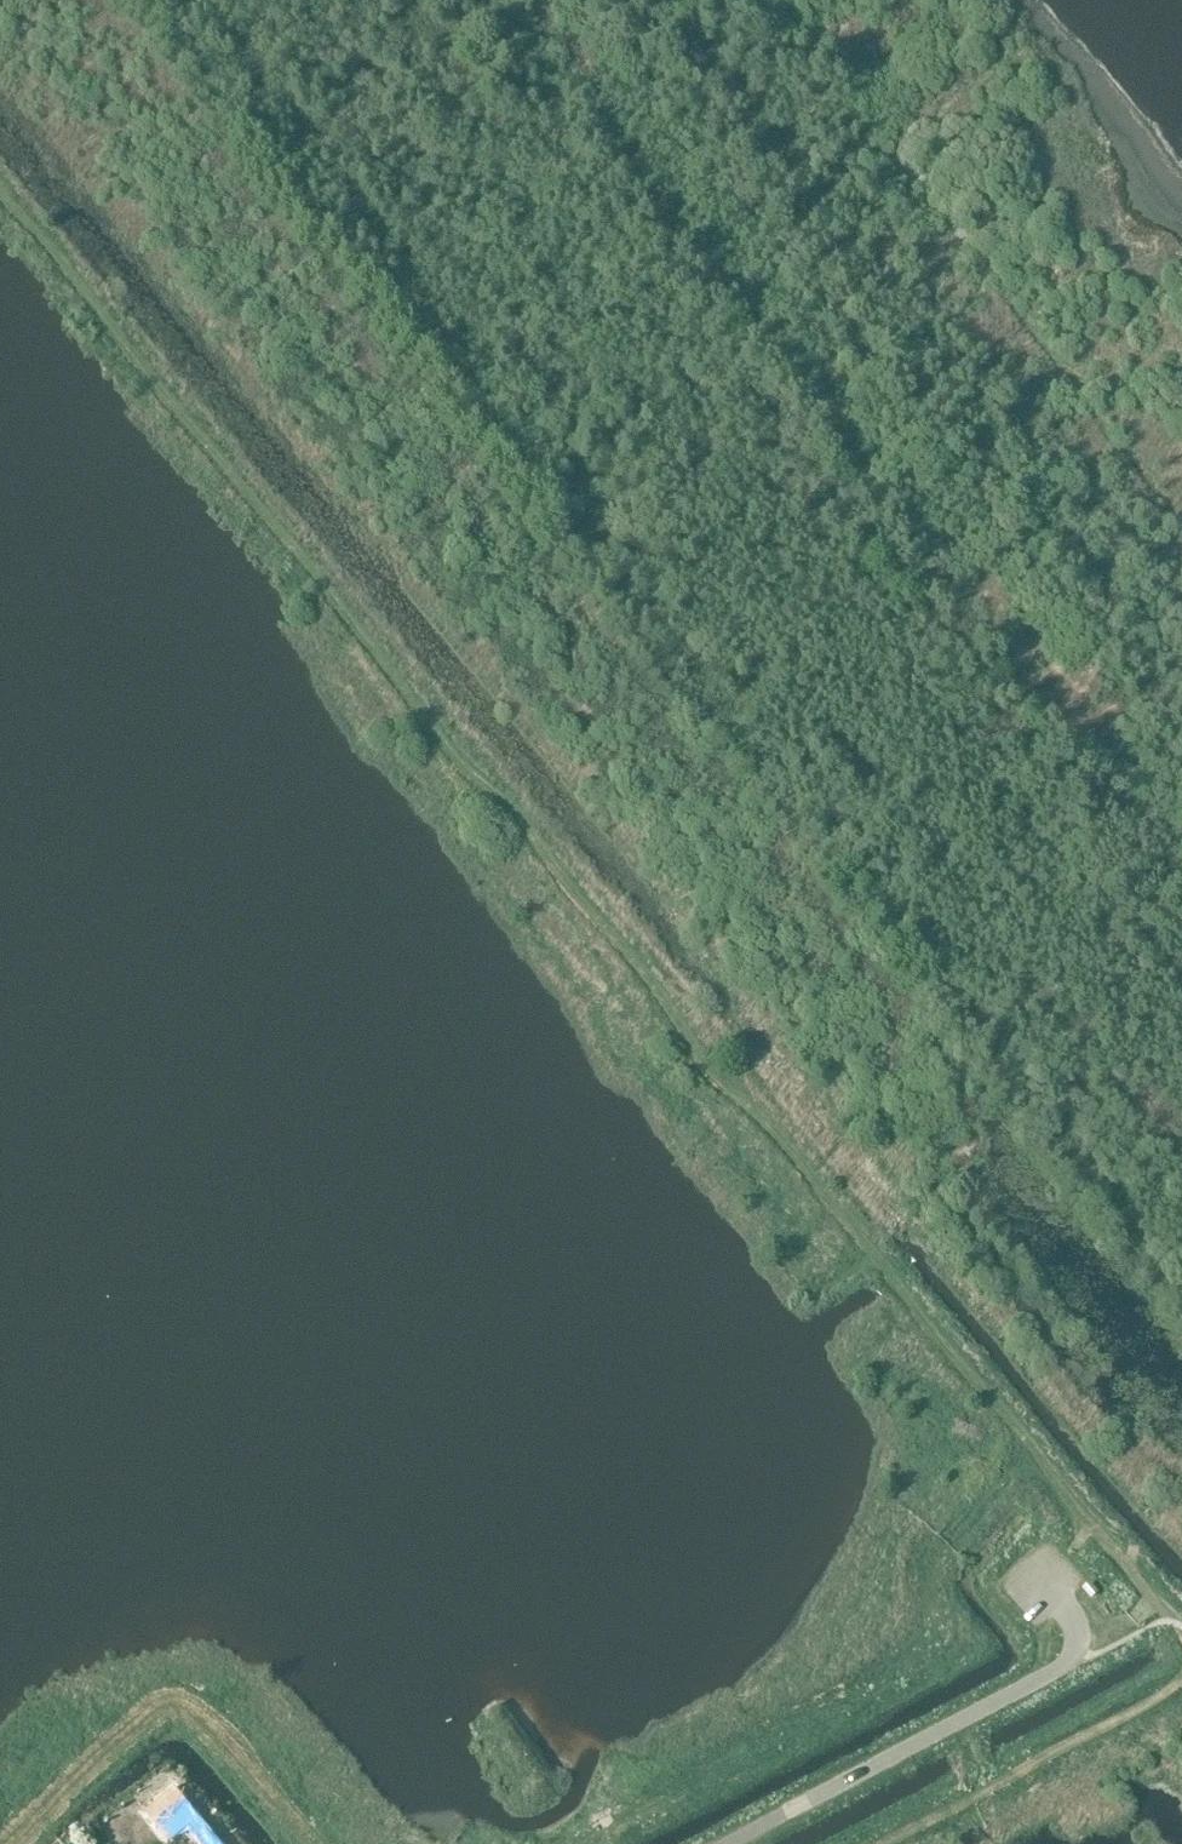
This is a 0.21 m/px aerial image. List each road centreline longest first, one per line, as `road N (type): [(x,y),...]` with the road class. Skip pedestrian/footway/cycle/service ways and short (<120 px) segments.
road 1 (unclassified): [(739,1843),(1060,1674),(1078,1648),(1064,1612)]

